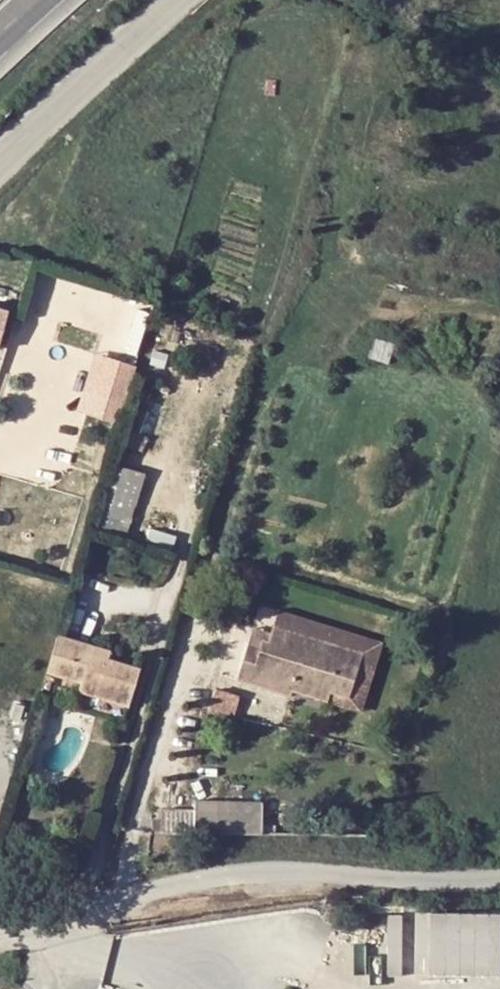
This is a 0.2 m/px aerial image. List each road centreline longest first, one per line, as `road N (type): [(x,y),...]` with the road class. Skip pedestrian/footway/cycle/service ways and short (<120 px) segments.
road 1 (unclassified): [(0,924),(238,876),(499,879)]
road 2 (tertiary): [(182,0),(0,163)]

